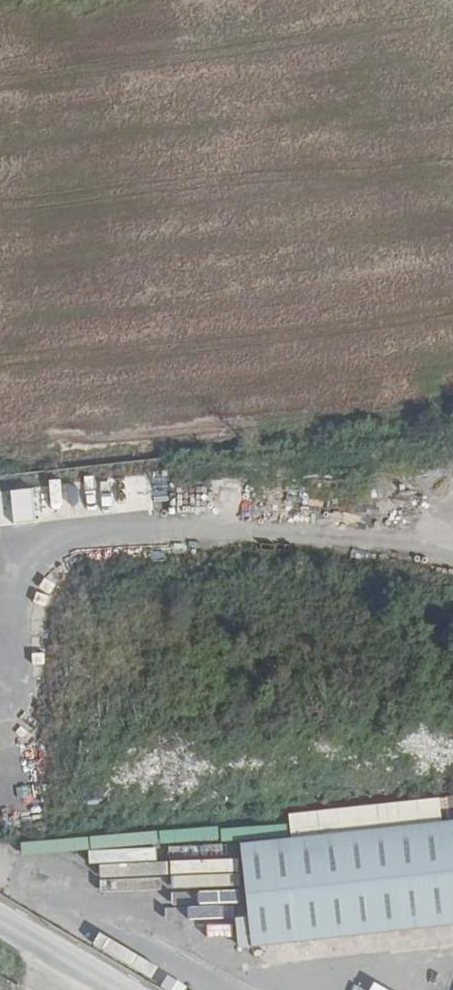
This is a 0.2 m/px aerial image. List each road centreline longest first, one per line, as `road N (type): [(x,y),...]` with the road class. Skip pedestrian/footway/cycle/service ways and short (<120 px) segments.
road 1 (unclassified): [(109,989),(0,923)]

